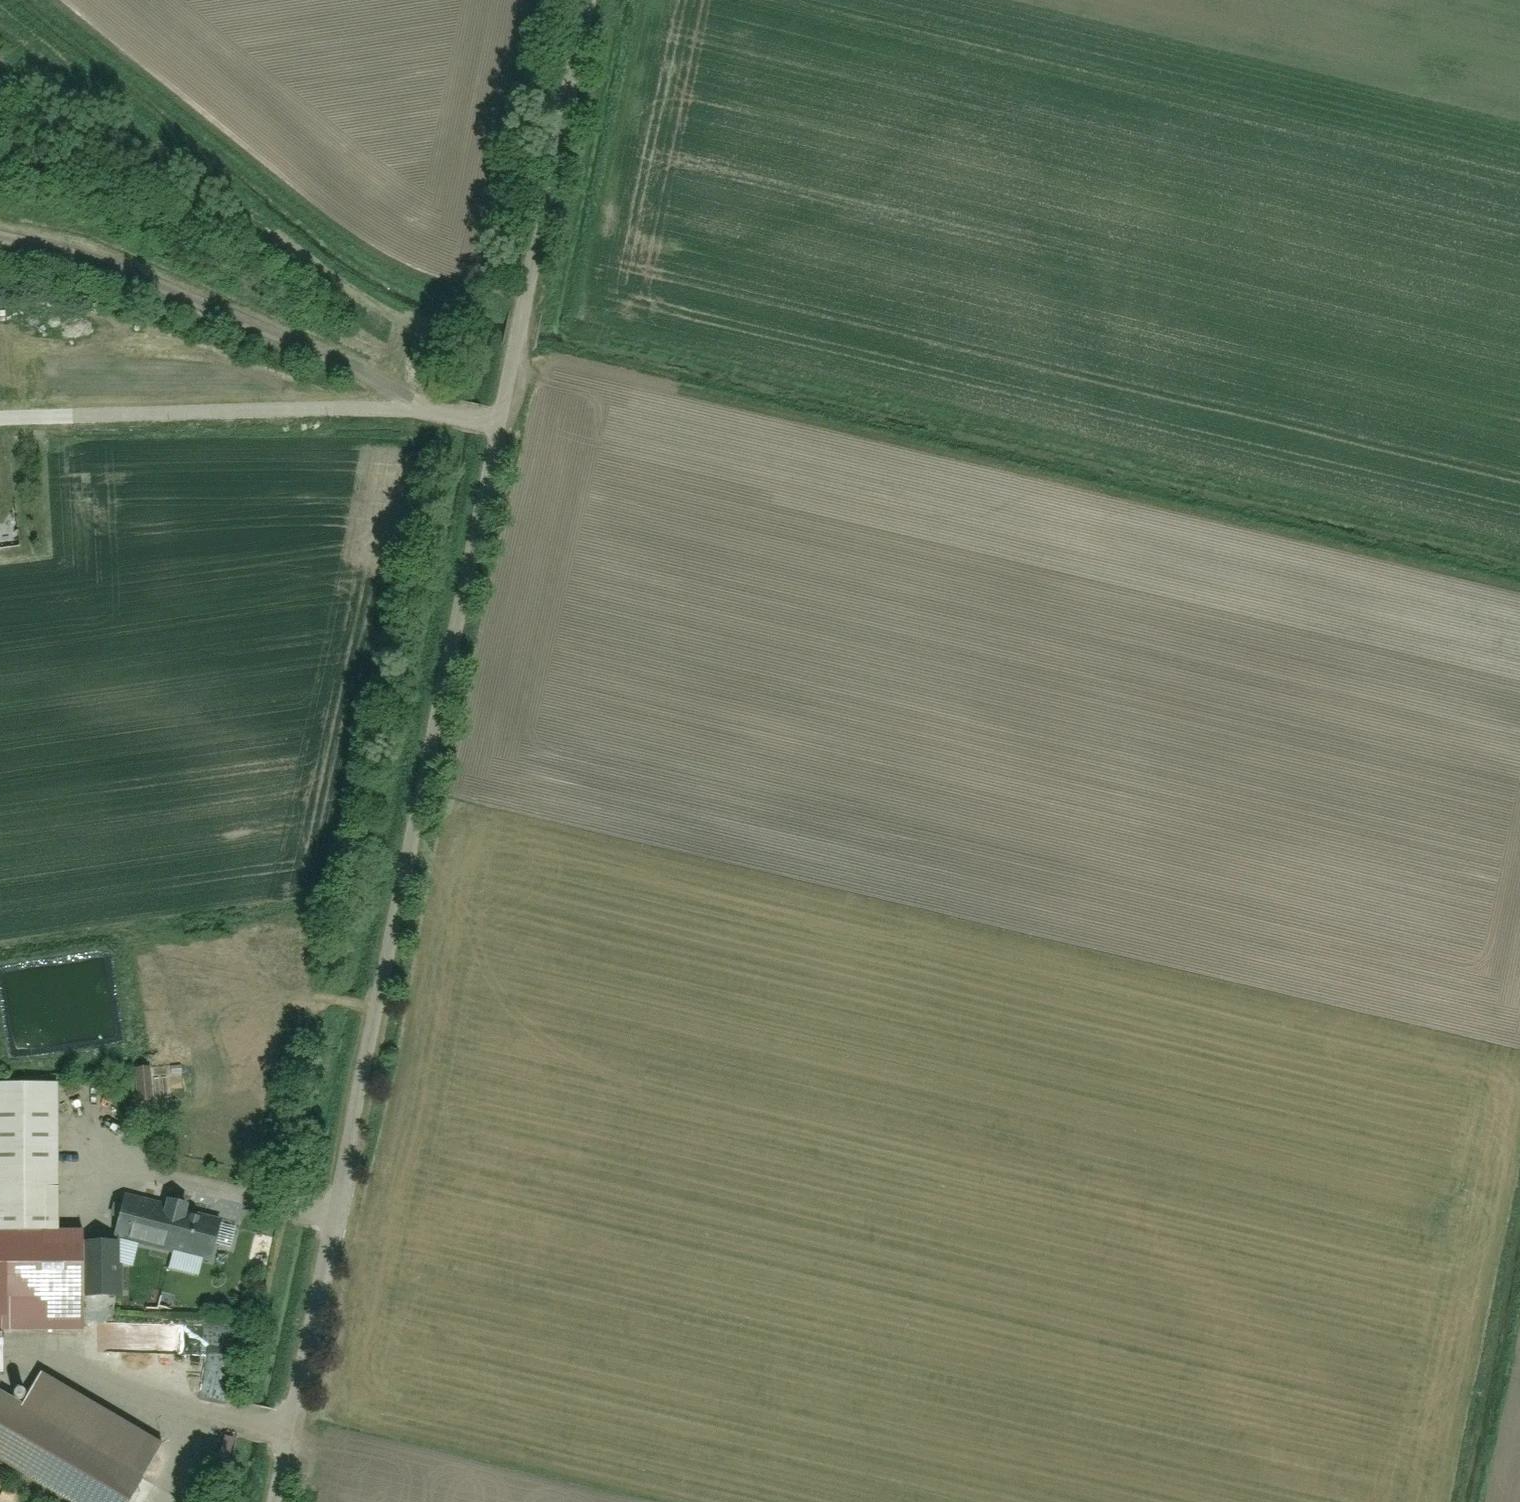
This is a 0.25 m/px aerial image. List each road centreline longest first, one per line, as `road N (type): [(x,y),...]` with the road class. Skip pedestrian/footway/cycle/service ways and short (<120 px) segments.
road 1 (unclassified): [(596,0),(280,1501)]

